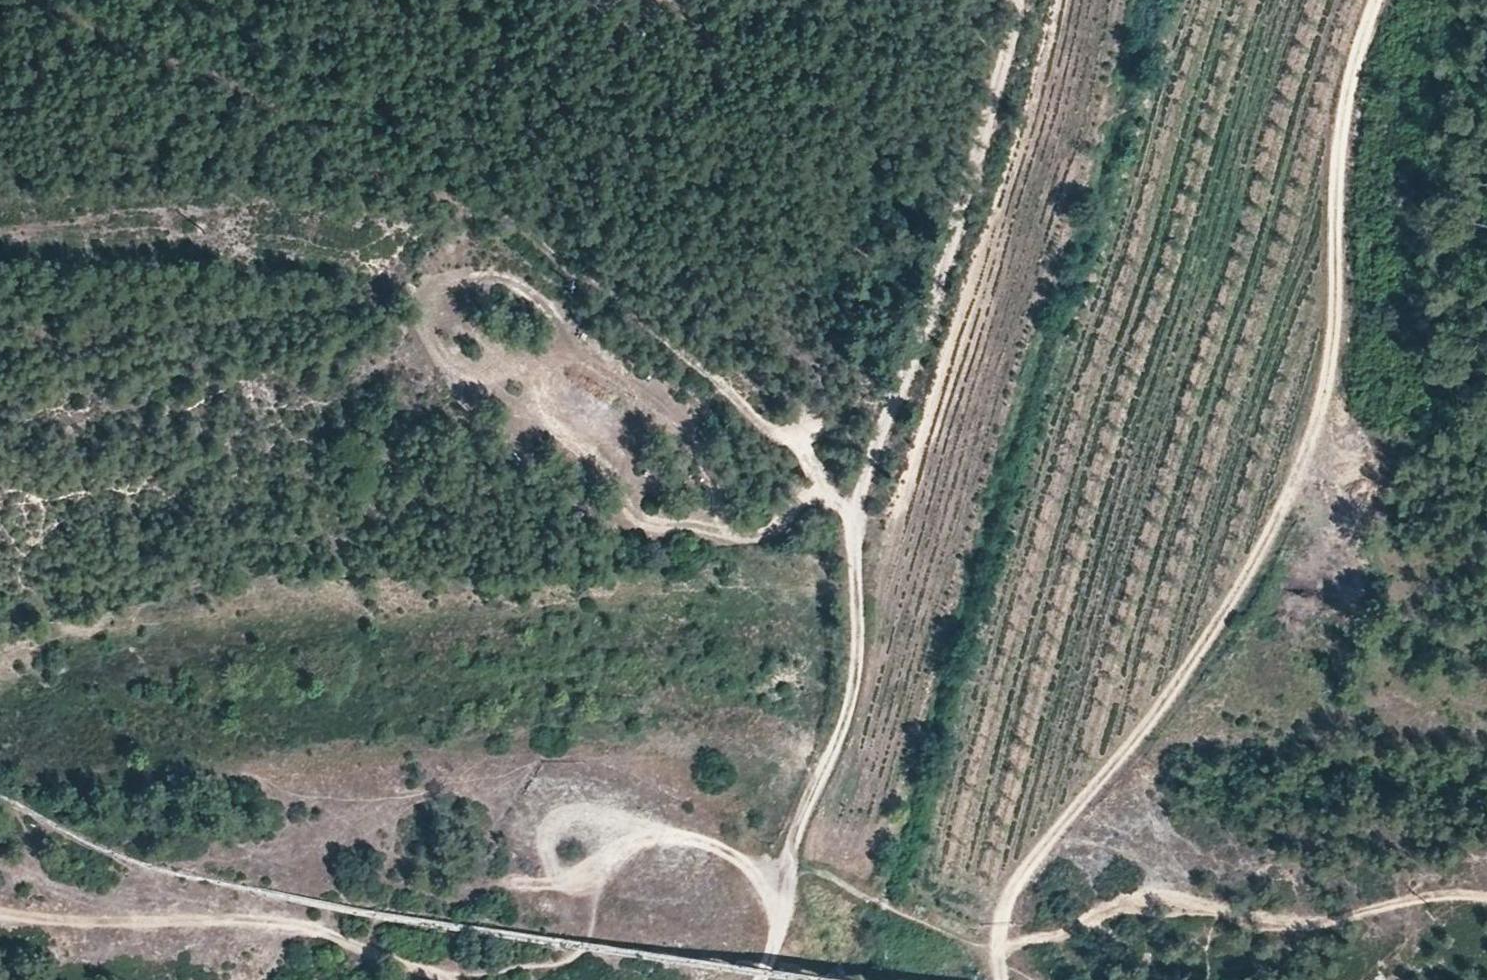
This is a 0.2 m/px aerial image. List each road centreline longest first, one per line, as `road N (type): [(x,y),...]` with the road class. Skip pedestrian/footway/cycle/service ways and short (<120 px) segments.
road 1 (track): [(759,979),(785,917),(803,814),(839,739),(857,664),(859,540),(814,471)]
road 2 (track): [(982,945),(1033,939),(1148,891),(1256,917),(1486,899)]
road 3 (track): [(0,914),(102,927),(277,924),(321,930),(448,979)]
road 4 (track): [(785,917),(743,859),(652,819)]

